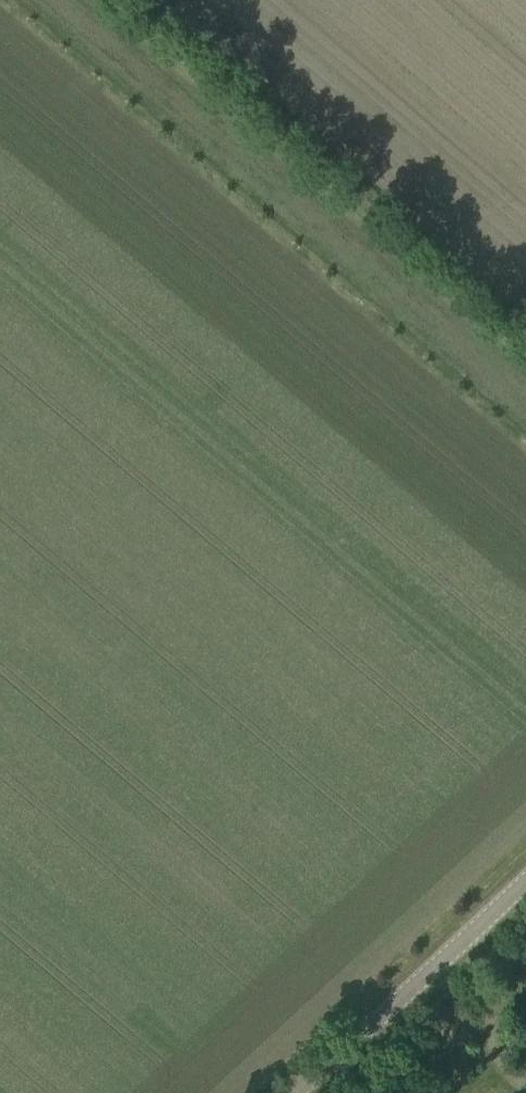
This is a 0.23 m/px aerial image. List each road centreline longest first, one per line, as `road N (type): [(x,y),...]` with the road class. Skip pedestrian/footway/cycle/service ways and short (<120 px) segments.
road 1 (track): [(525,353),(107,0)]
road 2 (unclassified): [(286,1092),(525,874)]

